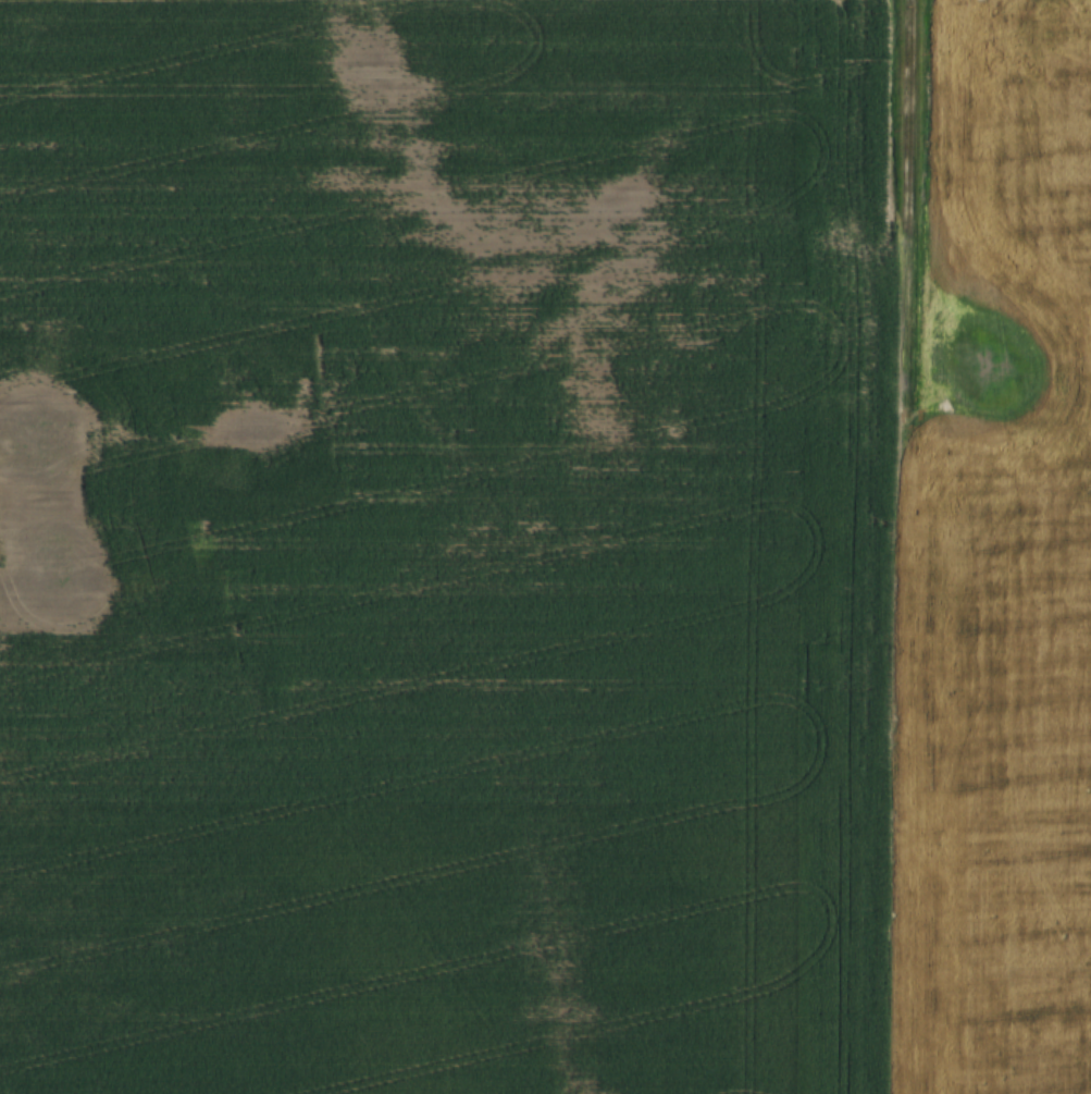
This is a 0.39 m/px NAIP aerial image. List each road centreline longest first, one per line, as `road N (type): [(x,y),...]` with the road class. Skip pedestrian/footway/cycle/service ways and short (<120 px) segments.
road 1 (residential): [(901,1093),(911,0)]

